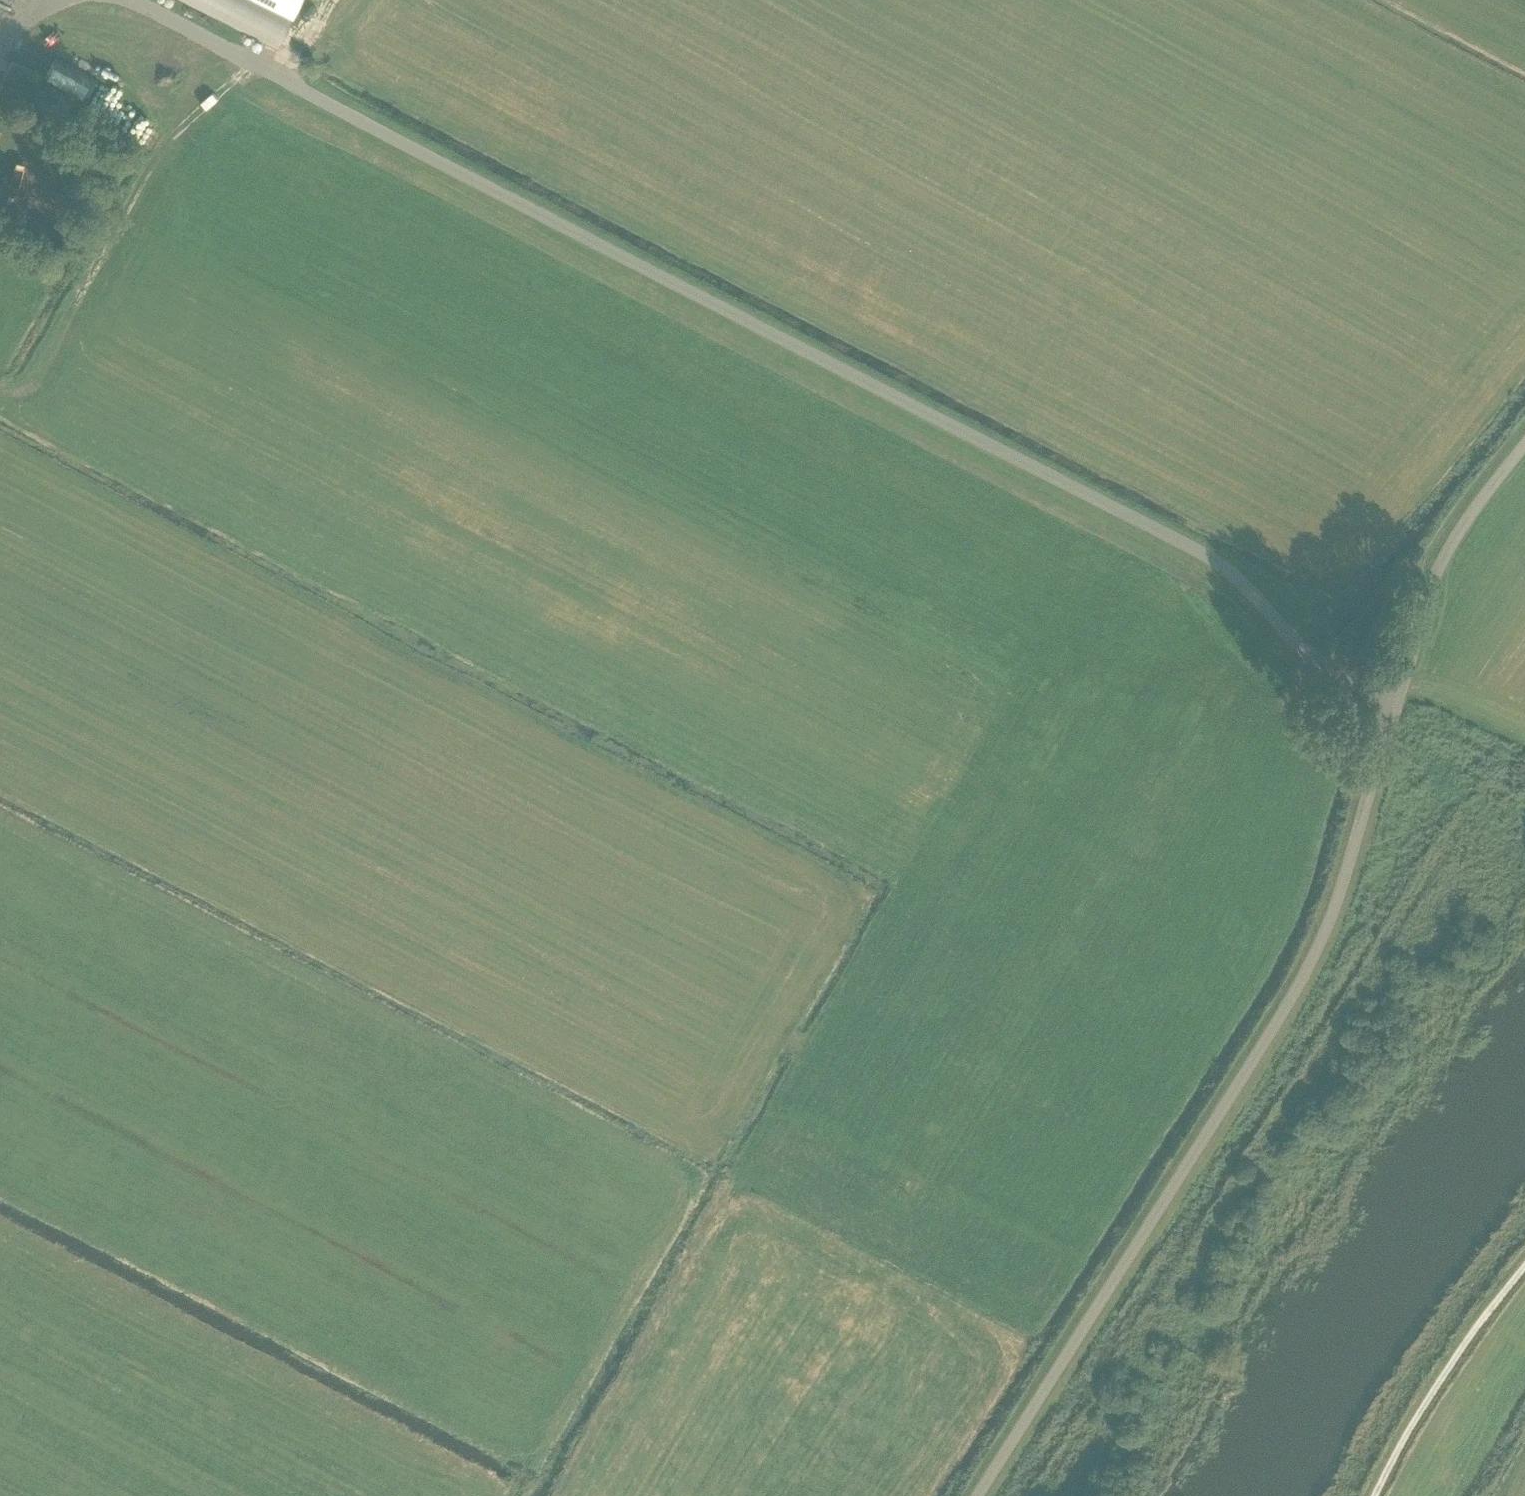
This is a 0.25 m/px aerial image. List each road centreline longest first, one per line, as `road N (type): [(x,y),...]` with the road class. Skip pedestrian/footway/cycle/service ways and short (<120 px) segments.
road 1 (unclassified): [(1396,694),(1324,667),(1220,562),(120,0)]
road 2 (unclassified): [(982,1495),(1327,937),(1373,805),(1396,694)]
road 3 (unclassified): [(1396,694),(1424,611),(1481,509),(1524,454)]

